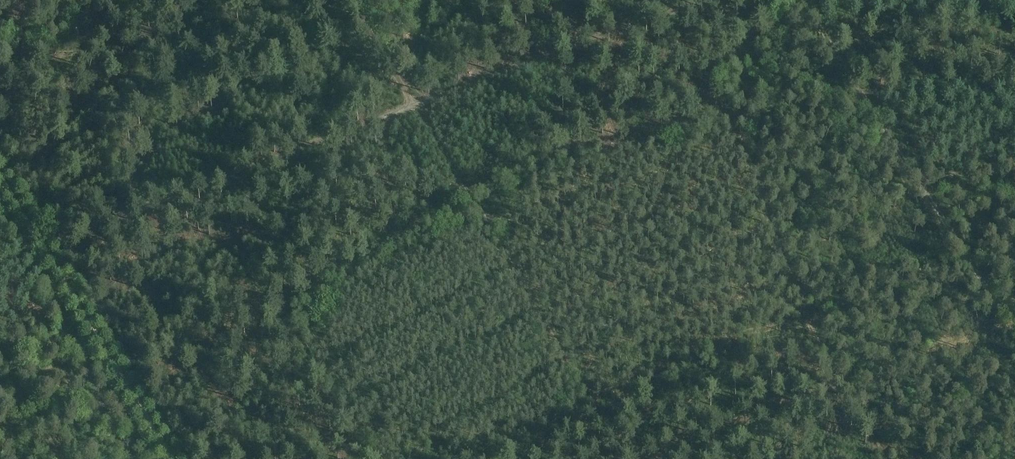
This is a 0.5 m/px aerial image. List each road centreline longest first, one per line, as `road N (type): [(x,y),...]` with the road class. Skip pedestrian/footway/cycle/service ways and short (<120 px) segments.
road 1 (track): [(0,258),(699,0)]
road 2 (track): [(627,458),(354,0)]
road 3 (track): [(634,458),(1014,320)]
road 4 (track): [(801,0),(1014,321)]

